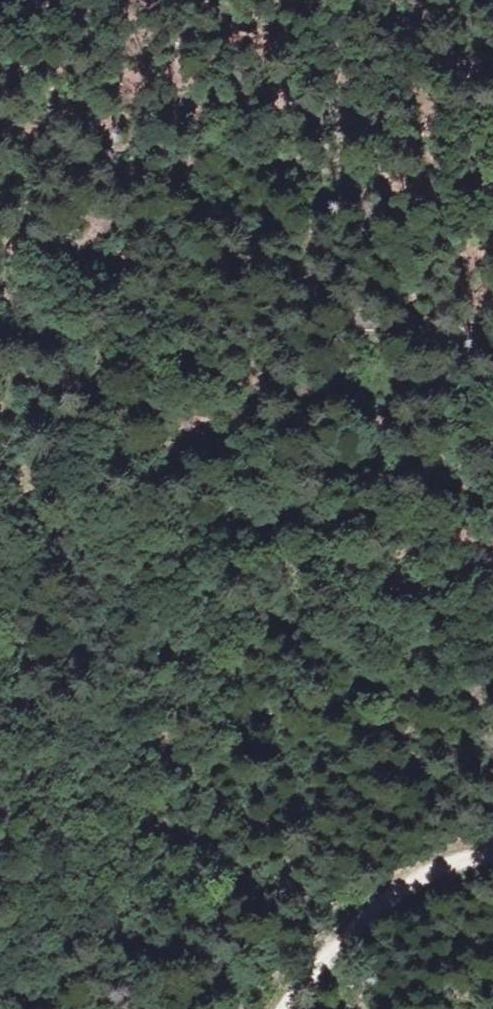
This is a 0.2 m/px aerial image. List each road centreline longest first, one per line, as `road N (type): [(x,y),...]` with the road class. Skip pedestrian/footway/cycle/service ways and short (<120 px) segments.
road 1 (track): [(492,857),(412,879),(364,918),(292,1008)]

